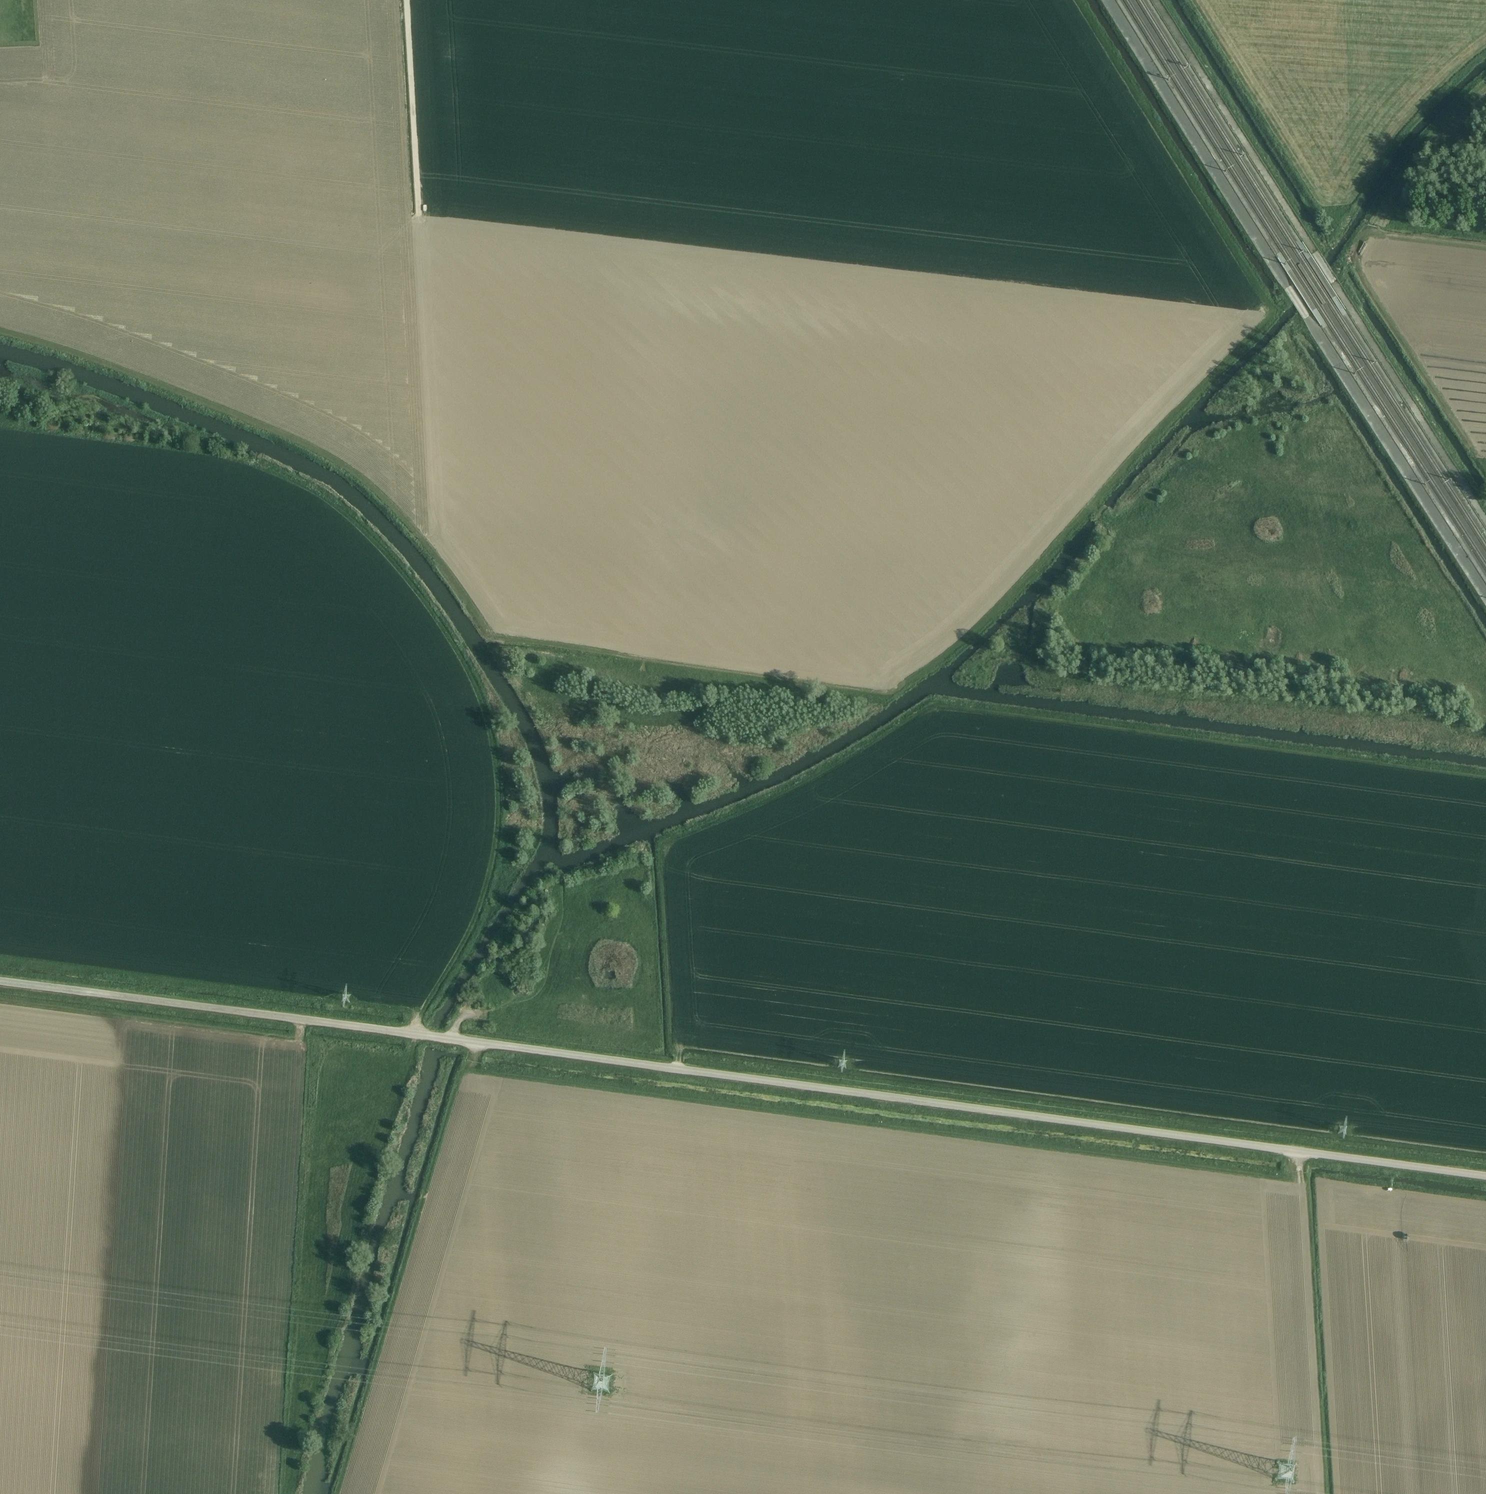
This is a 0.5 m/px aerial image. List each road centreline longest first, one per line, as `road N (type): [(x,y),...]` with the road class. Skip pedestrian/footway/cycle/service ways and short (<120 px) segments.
road 1 (unclassified): [(1485,1176),(467,1041)]
road 2 (unclassified): [(0,981),(467,1041)]
road 3 (track): [(1156,0),(1315,252)]
road 4 (track): [(1333,281),(1485,521)]
road 5 (track): [(417,216),(405,0)]

